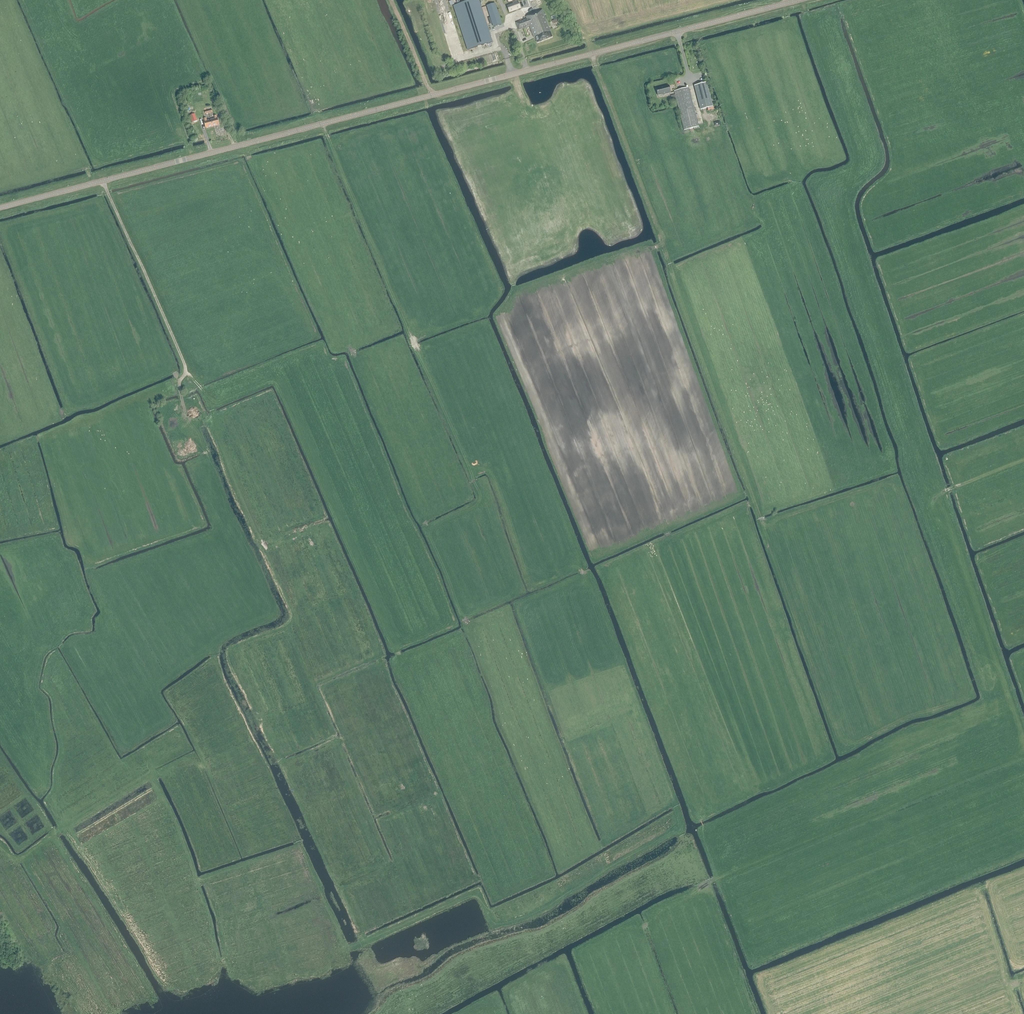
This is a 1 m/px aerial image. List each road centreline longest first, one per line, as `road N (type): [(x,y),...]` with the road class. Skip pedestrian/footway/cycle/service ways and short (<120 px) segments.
road 1 (tertiary): [(0,208),(796,0)]

